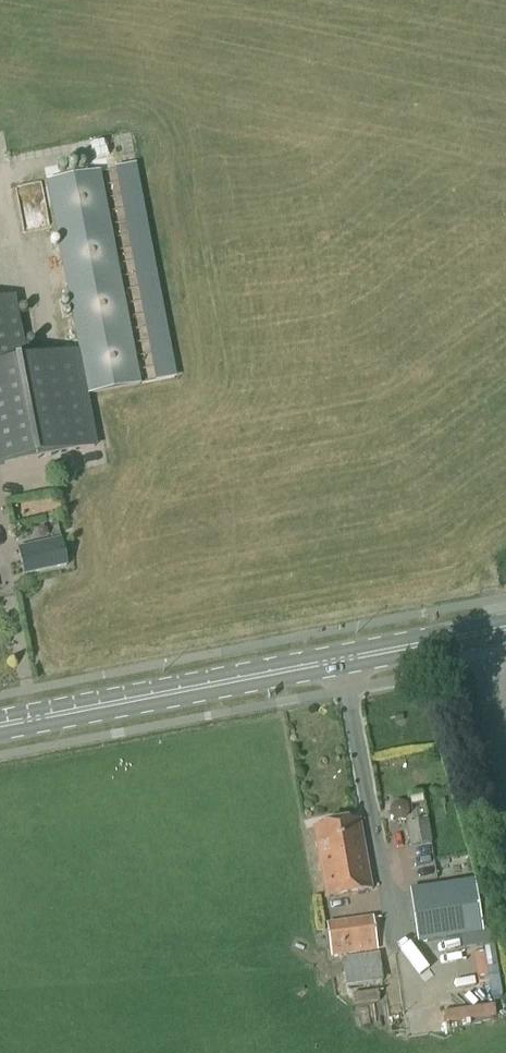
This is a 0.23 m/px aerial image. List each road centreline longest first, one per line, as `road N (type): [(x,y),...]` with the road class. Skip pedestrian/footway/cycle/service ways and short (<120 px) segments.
road 1 (primary): [(0,726),(505,628)]

